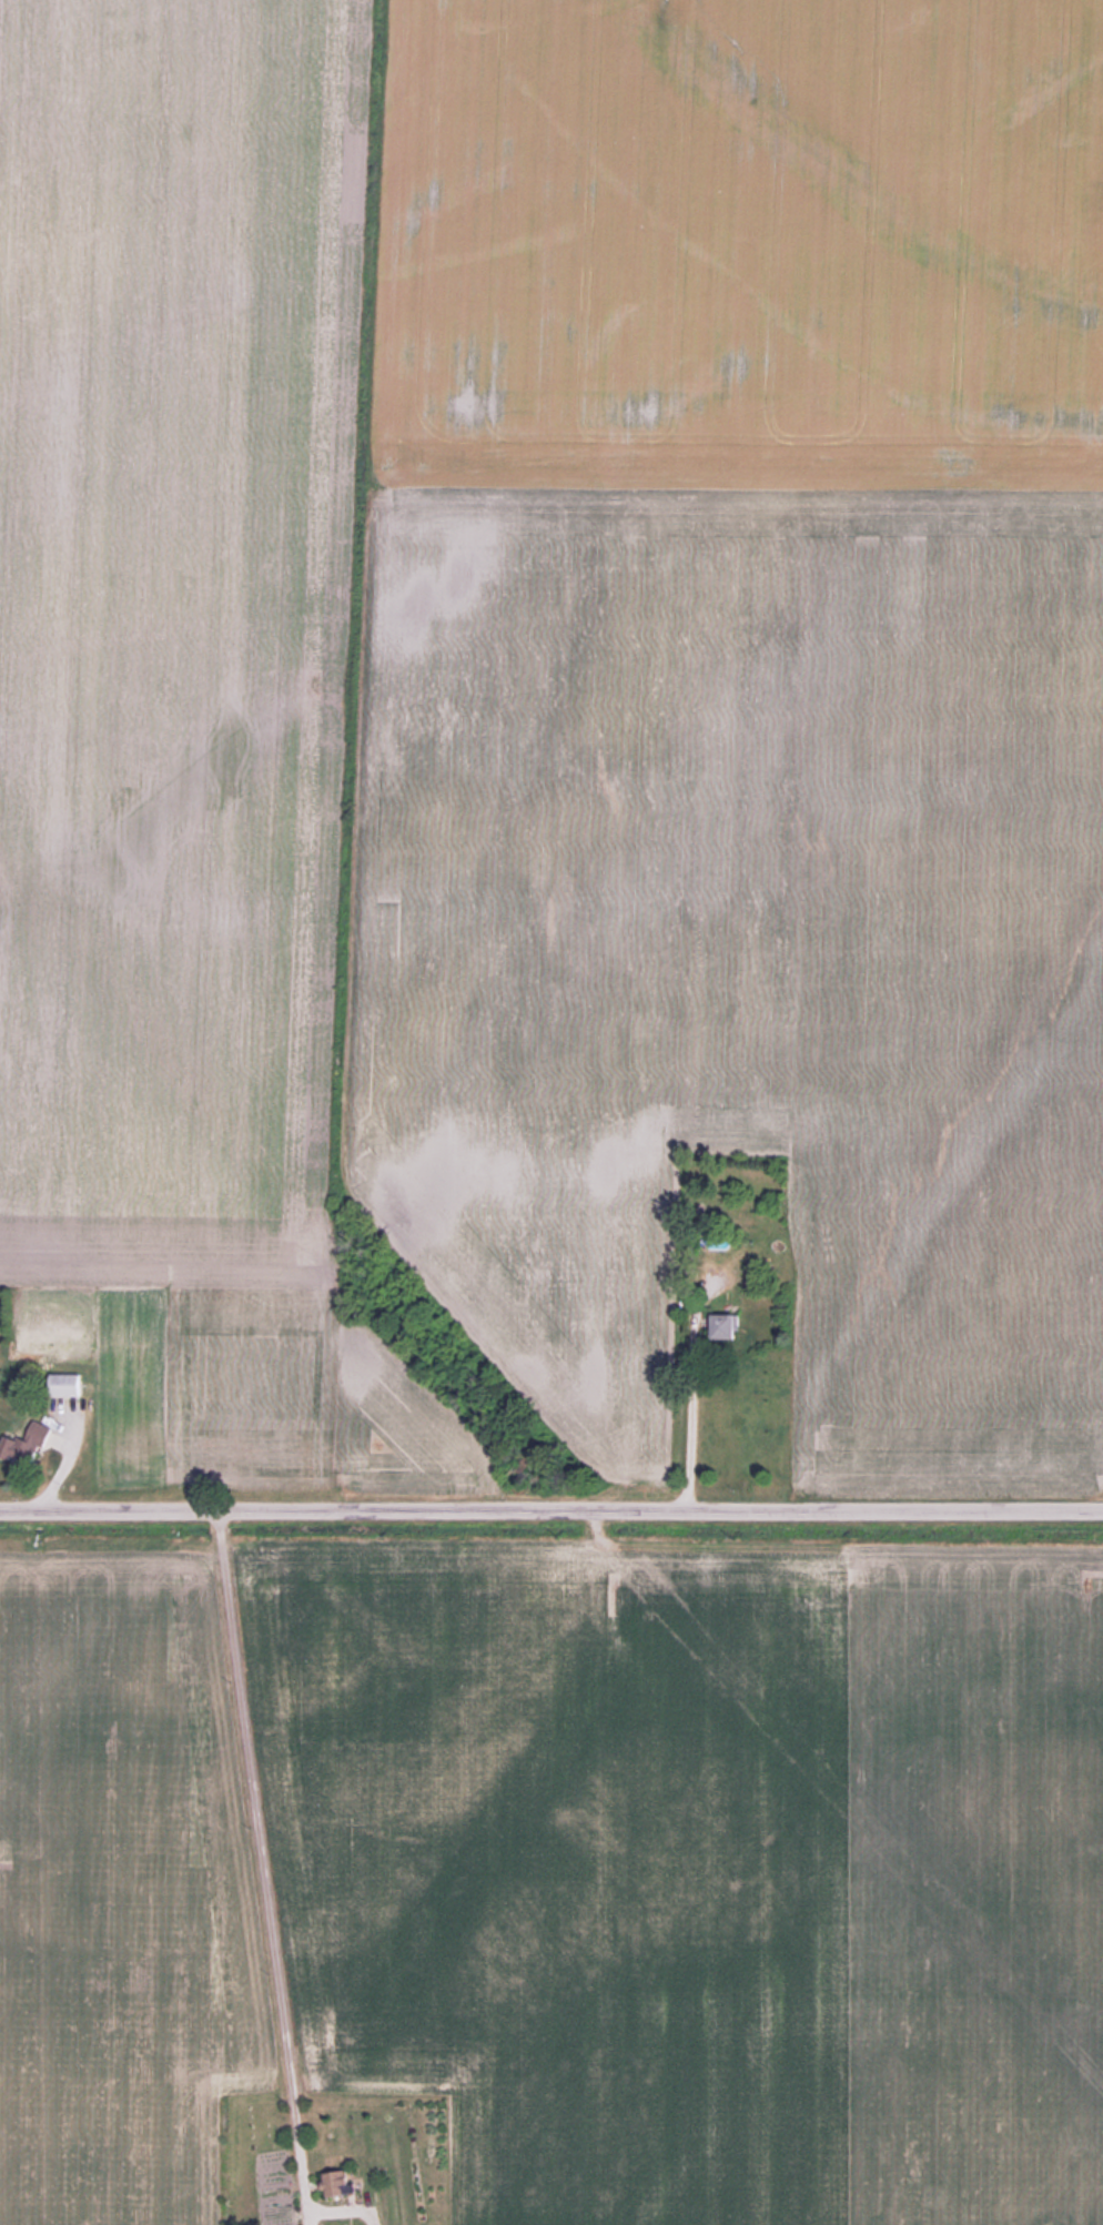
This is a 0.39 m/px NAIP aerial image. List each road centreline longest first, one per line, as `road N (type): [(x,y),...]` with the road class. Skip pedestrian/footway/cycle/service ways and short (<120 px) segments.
road 1 (residential): [(1102,1503),(0,1505)]

